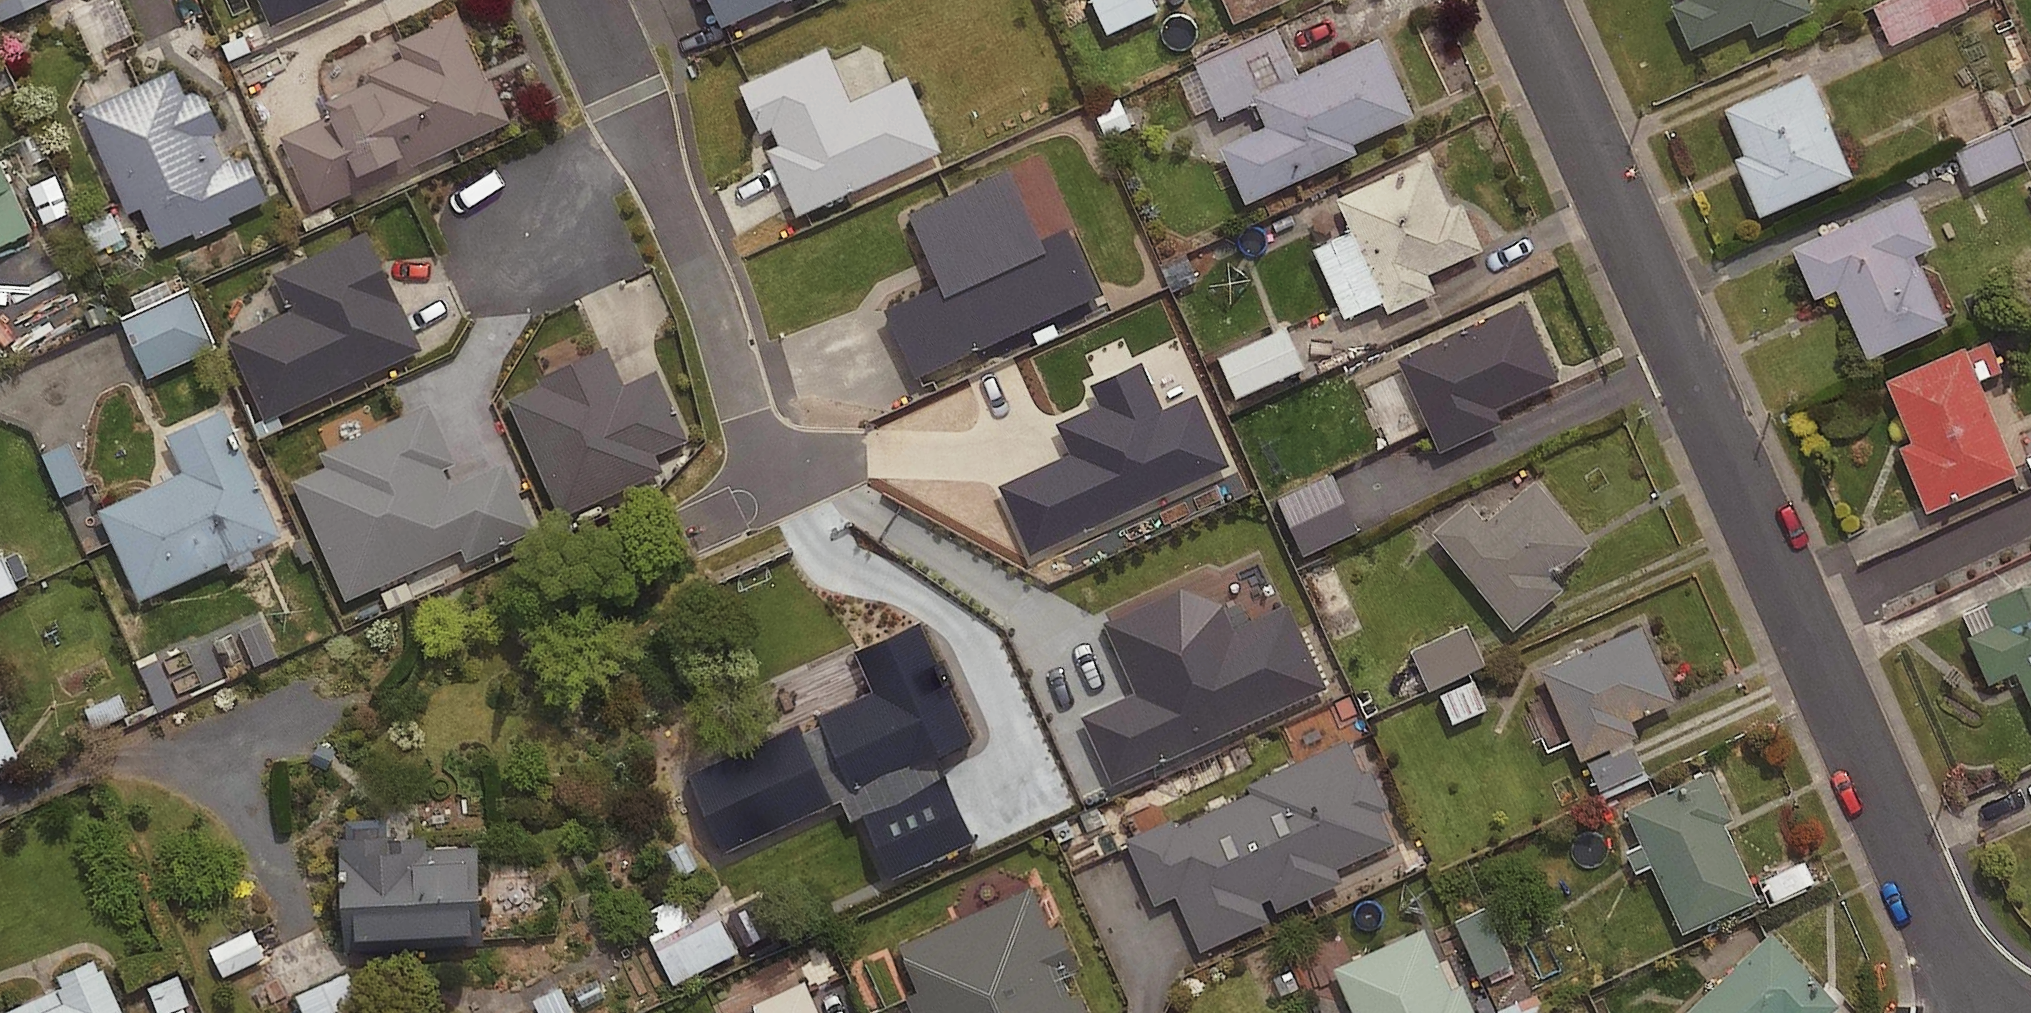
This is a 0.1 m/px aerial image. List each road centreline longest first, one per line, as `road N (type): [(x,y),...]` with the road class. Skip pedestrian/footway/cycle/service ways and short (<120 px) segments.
road 1 (residential): [(1524,0),(1979,1012)]

